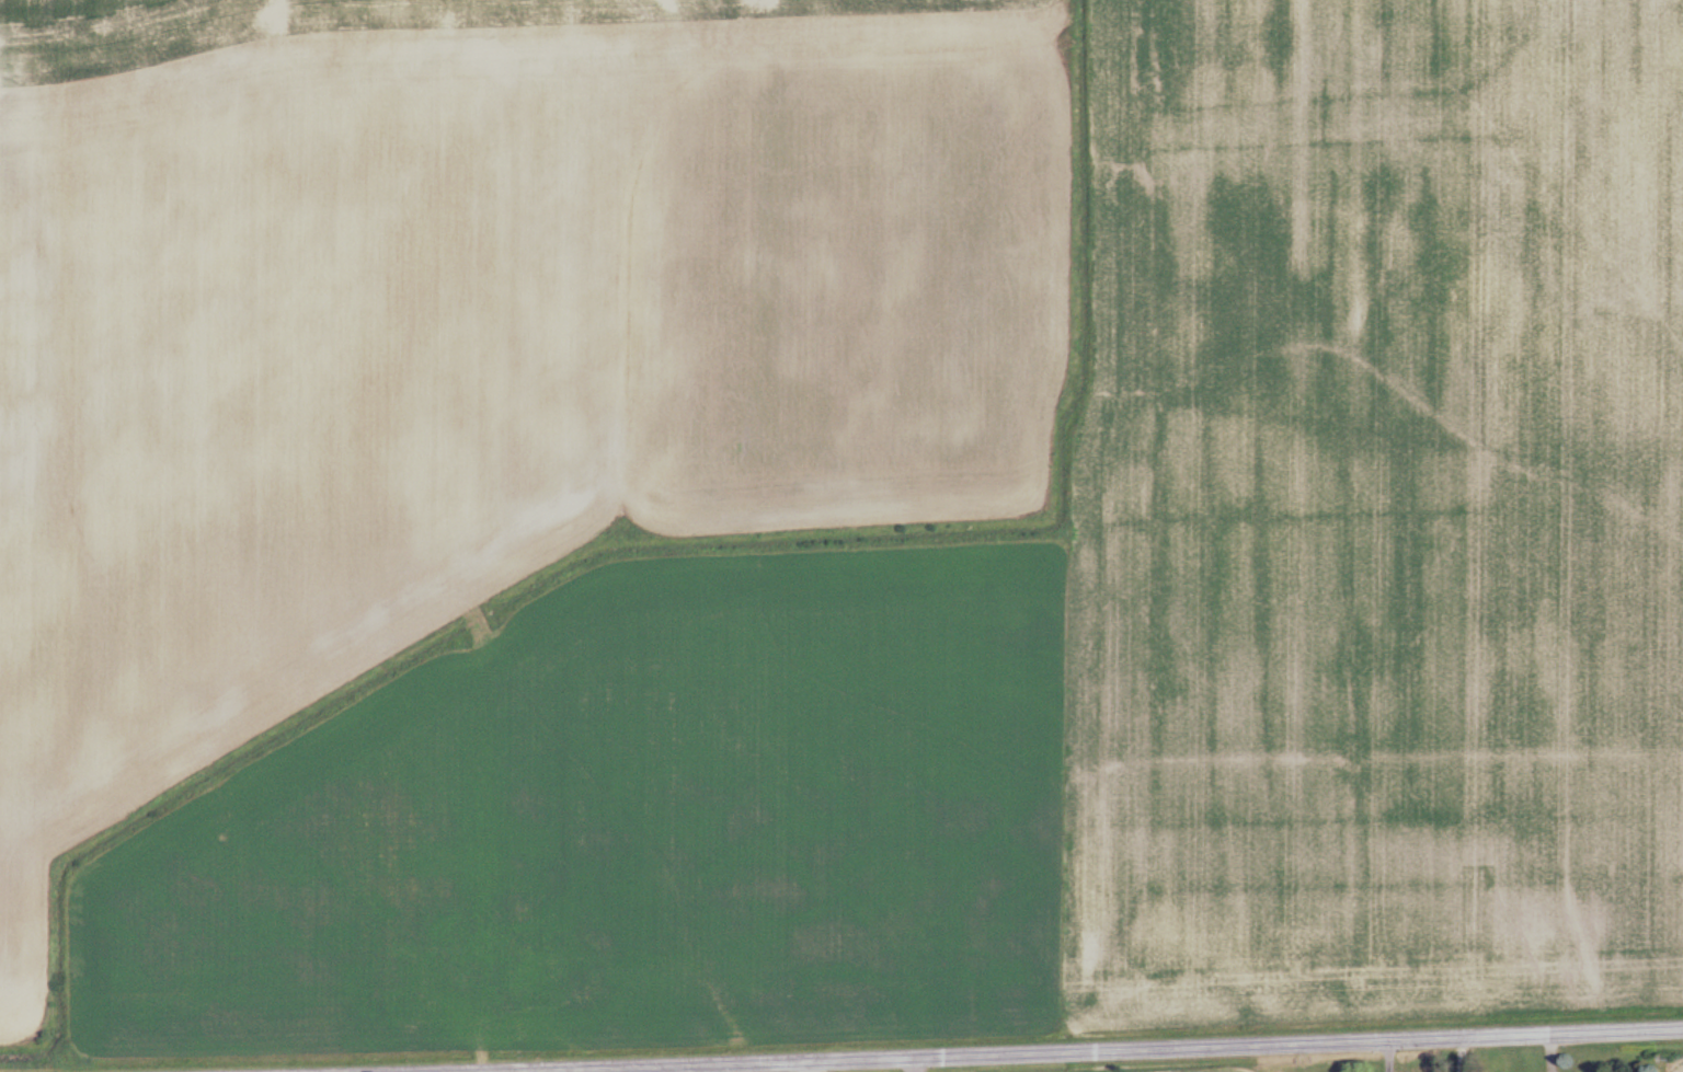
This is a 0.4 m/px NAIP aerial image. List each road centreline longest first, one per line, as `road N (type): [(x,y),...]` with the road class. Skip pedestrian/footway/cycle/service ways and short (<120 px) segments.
road 1 (residential): [(396,1071),(1682,1027)]

